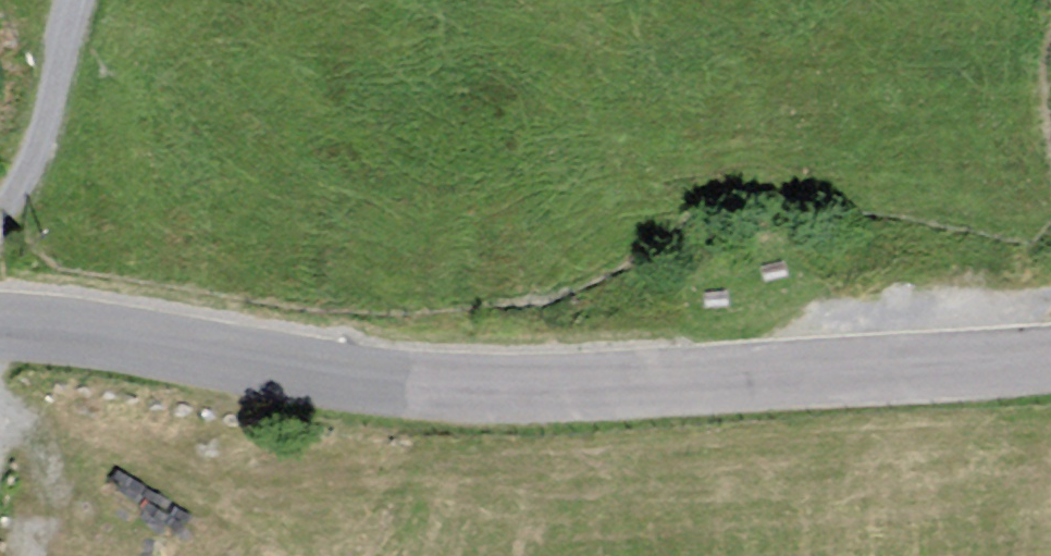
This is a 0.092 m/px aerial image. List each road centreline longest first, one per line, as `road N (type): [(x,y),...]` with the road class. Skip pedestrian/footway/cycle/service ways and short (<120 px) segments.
road 1 (tertiary): [(1050,363),(466,391),(0,328)]
road 2 (track): [(799,377),(885,309),(1050,295)]
road 3 (track): [(0,214),(59,64),(70,0)]

